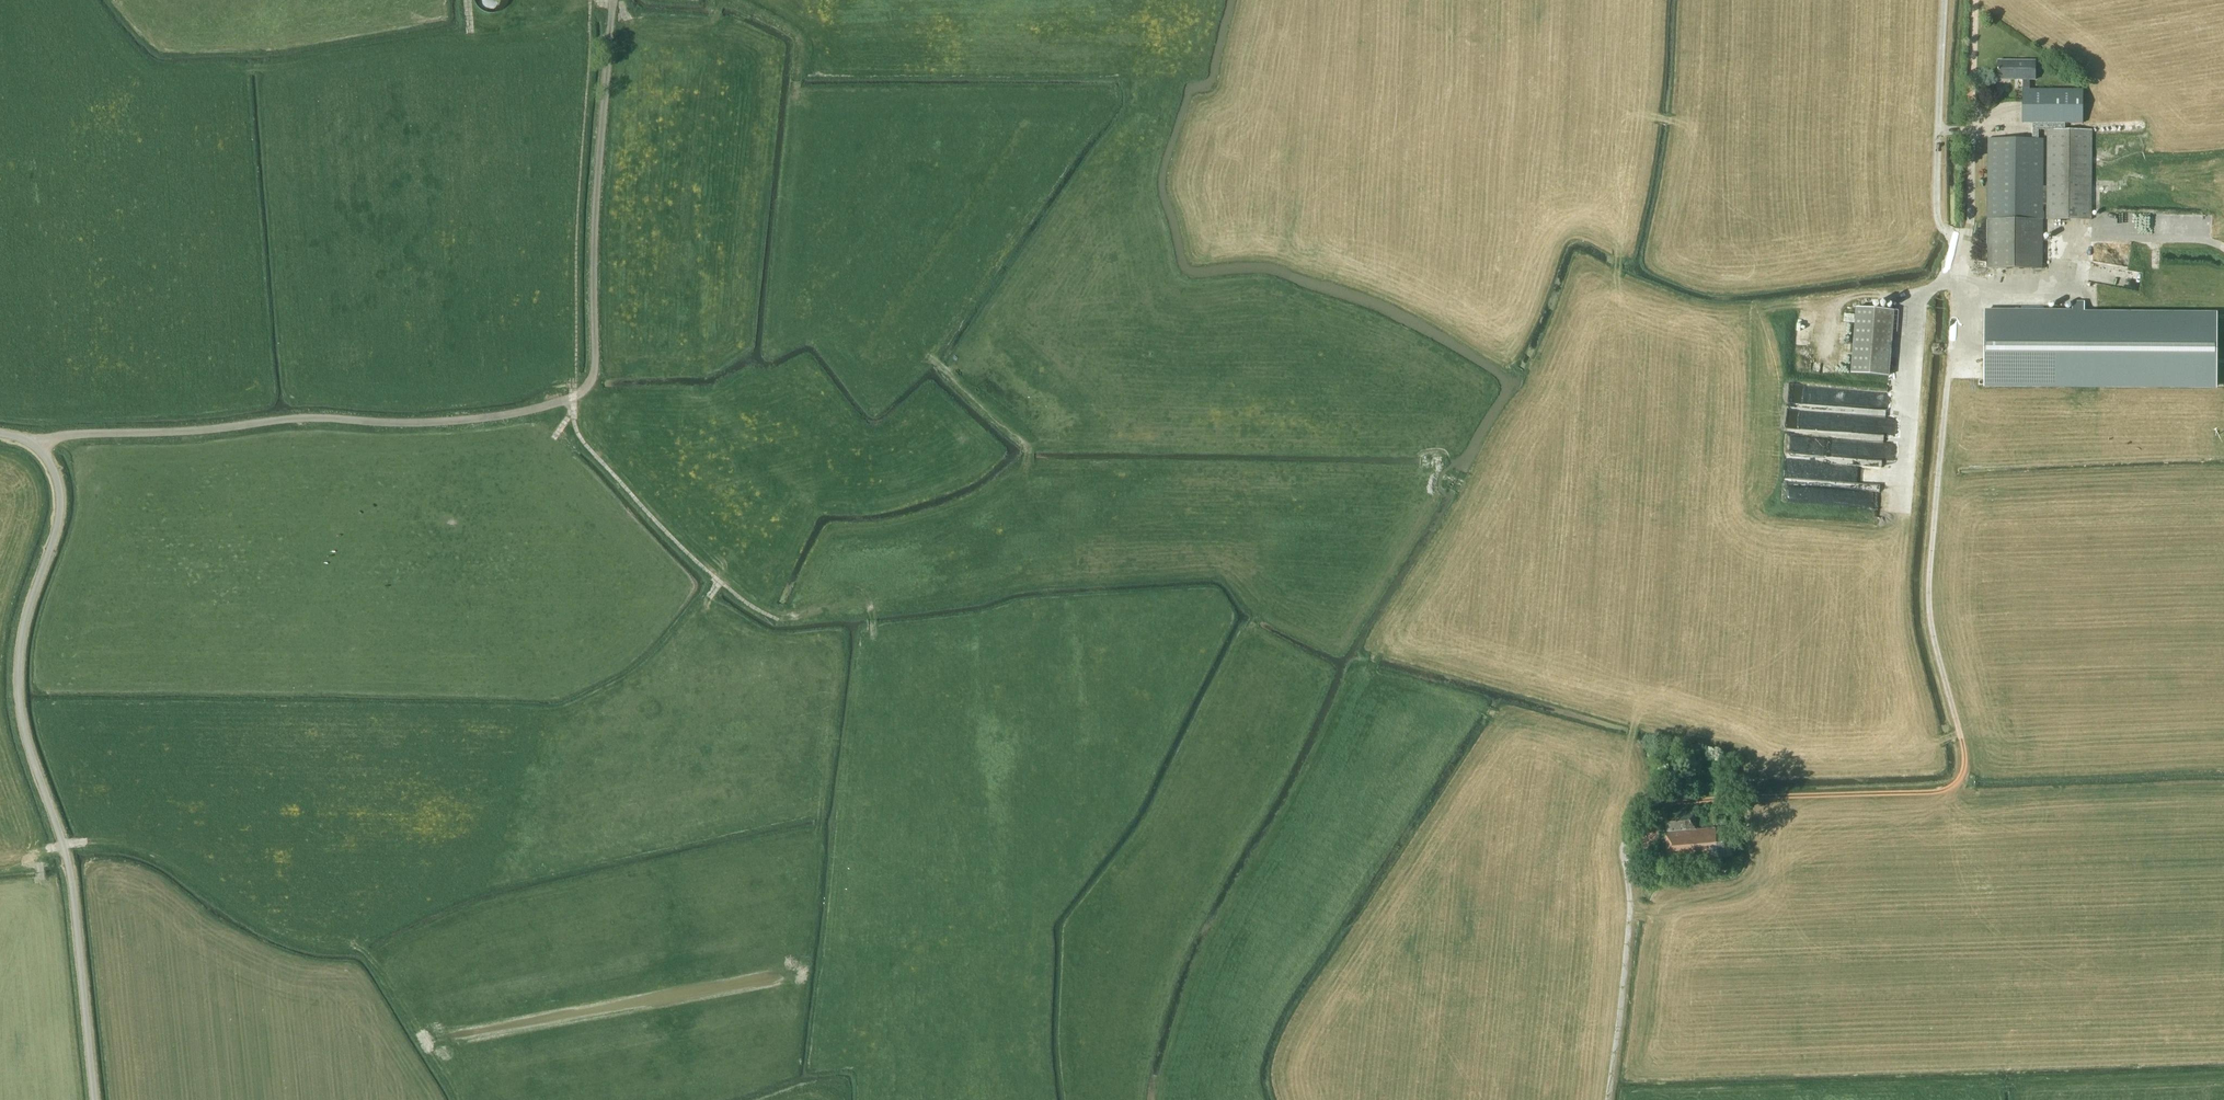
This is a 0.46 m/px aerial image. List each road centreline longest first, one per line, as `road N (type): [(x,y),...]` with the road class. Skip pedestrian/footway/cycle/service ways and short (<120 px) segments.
road 1 (unclassified): [(96,1099),(71,872),(22,721),(18,653),(61,498),(42,447),(0,435)]

